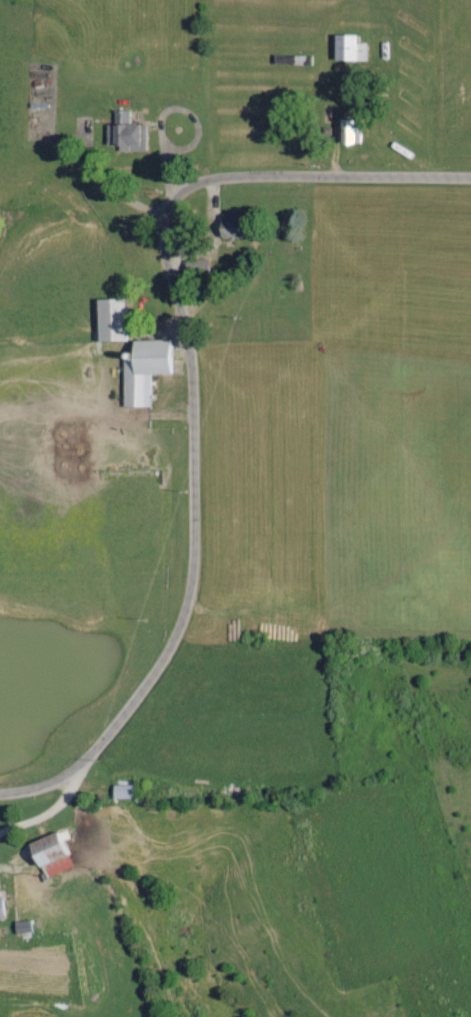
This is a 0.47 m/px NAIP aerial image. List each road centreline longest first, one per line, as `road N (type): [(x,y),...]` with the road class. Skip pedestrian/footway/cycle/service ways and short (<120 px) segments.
road 1 (residential): [(0,794),(55,782),(98,750),(175,639),(189,596),(191,353),(163,230),(177,191),(218,173),(470,172)]

